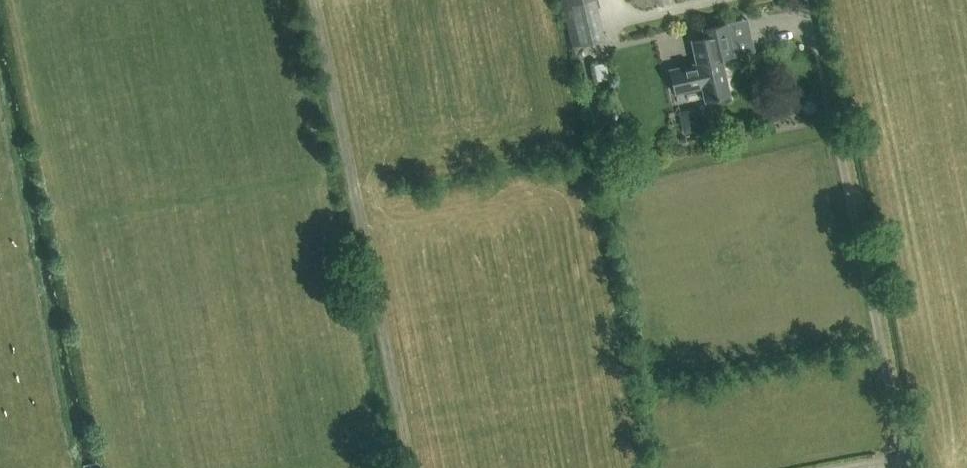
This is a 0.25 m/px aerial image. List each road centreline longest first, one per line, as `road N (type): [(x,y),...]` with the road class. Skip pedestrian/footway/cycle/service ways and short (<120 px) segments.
road 1 (track): [(408,467),(310,0)]
road 2 (track): [(913,467),(836,88)]

